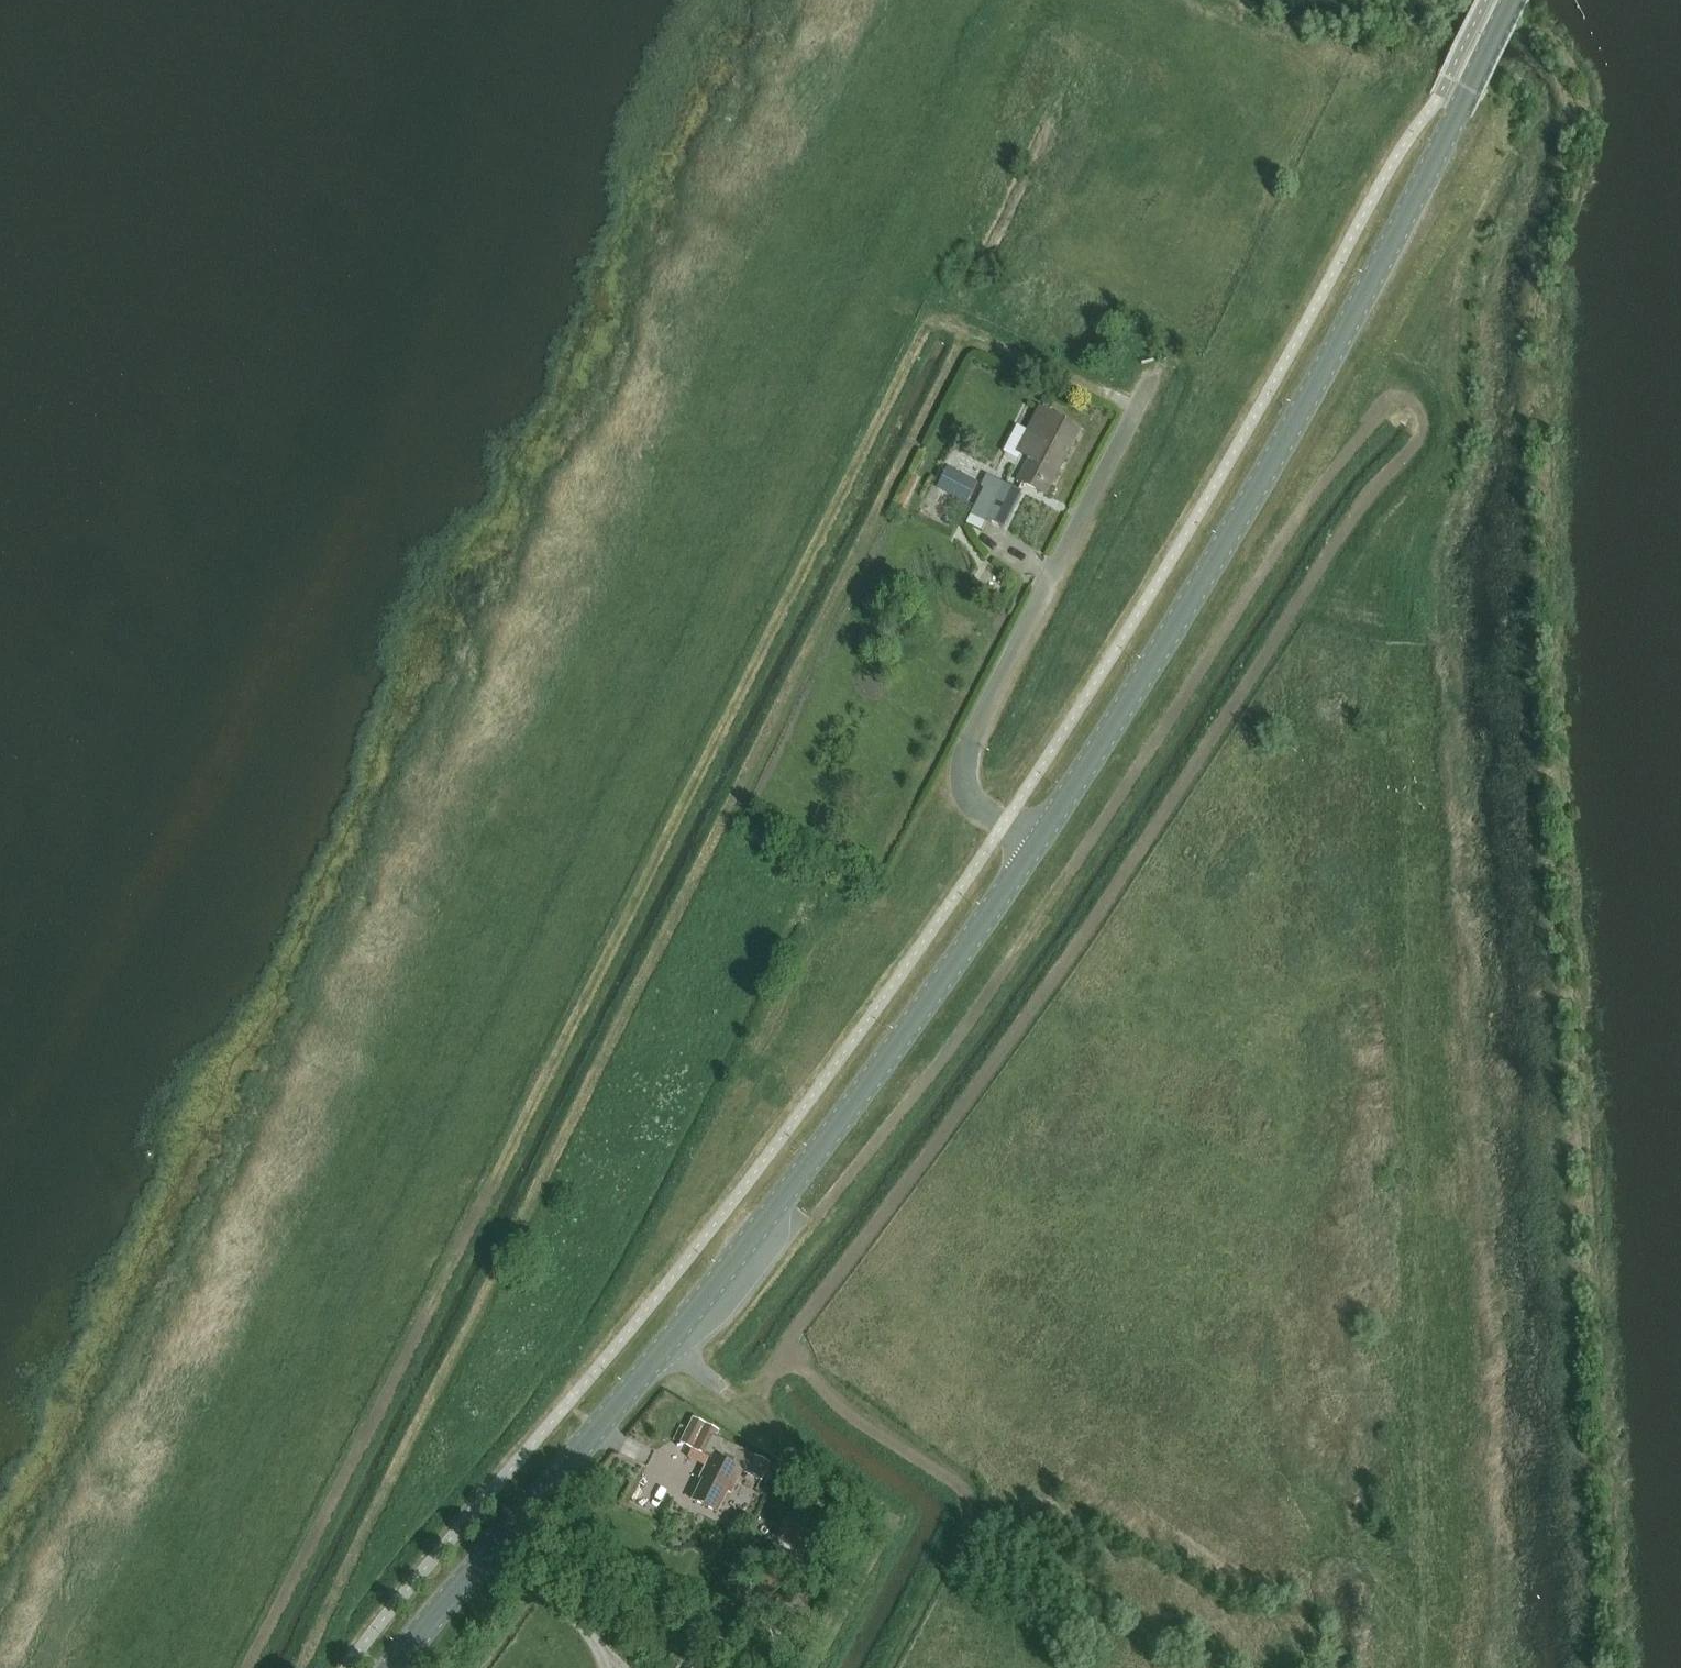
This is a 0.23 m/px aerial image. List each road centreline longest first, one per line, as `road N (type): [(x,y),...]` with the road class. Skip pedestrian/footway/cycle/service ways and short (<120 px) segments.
road 1 (secondary): [(400,1667),(809,1163),(1035,850),(1254,493),(1513,0)]

